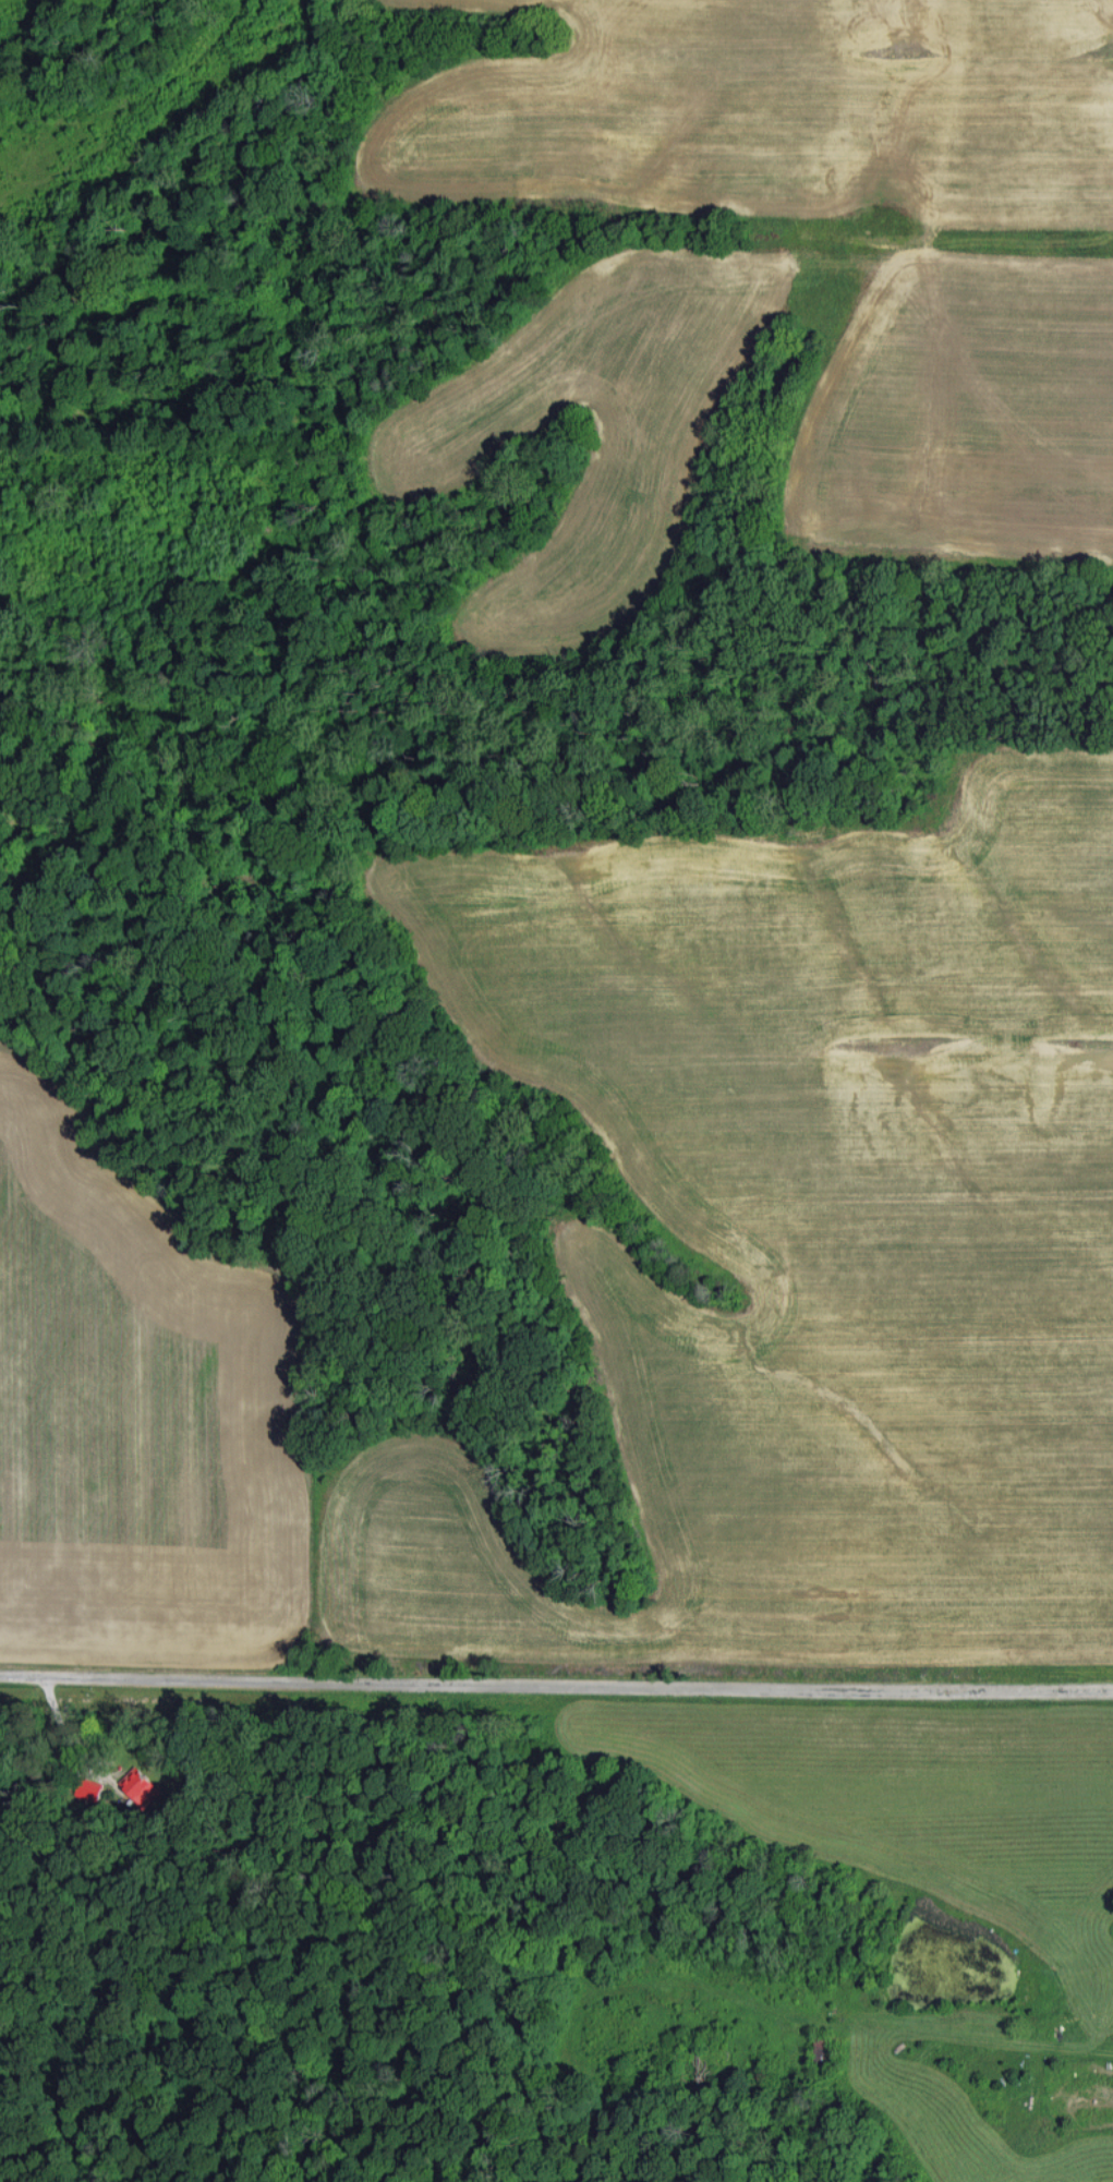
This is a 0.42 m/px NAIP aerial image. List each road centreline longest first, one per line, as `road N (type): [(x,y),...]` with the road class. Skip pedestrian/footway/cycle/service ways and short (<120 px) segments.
road 1 (residential): [(1112,1677),(651,1680),(0,1670)]

